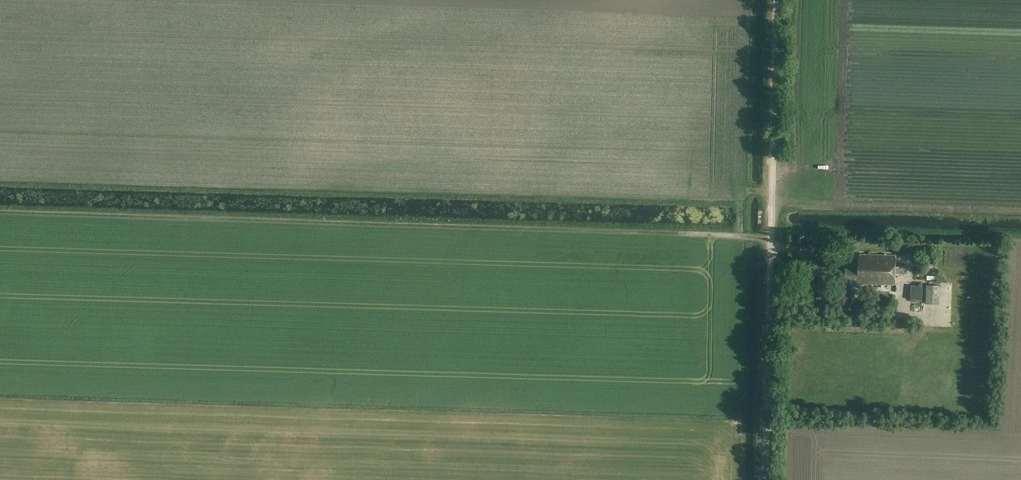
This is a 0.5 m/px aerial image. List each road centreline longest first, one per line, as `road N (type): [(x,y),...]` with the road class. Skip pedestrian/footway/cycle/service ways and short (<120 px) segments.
road 1 (unclassified): [(765,479),(776,0)]

